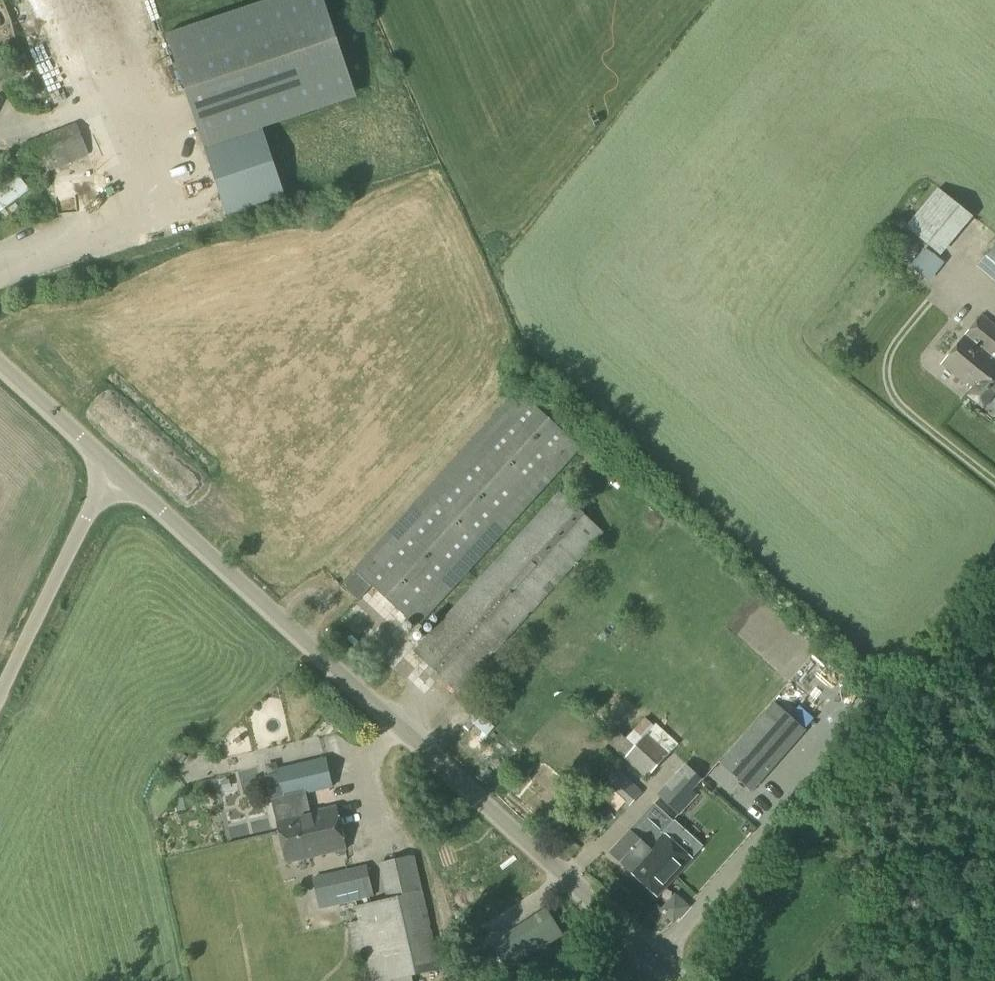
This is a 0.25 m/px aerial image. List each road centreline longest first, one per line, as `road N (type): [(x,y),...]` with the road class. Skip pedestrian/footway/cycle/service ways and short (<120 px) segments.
road 1 (unclassified): [(684,980),(271,623),(110,466)]
road 2 (track): [(668,966),(994,569)]
road 3 (unclassified): [(0,697),(110,466)]
road 4 (unclassified): [(110,466),(0,365)]

